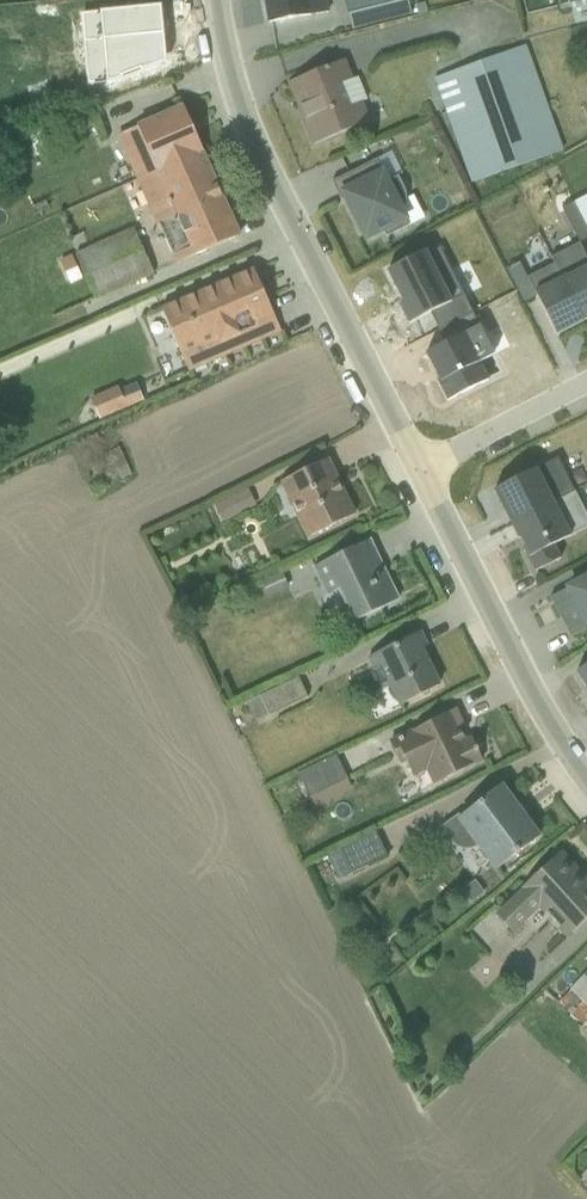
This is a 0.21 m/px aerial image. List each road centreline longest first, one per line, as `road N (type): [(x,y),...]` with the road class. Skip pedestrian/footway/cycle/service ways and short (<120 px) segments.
road 1 (residential): [(416,470),(266,179),(227,68),(214,0)]
road 2 (residential): [(586,781),(416,470)]
road 3 (residential): [(416,470),(586,385)]

